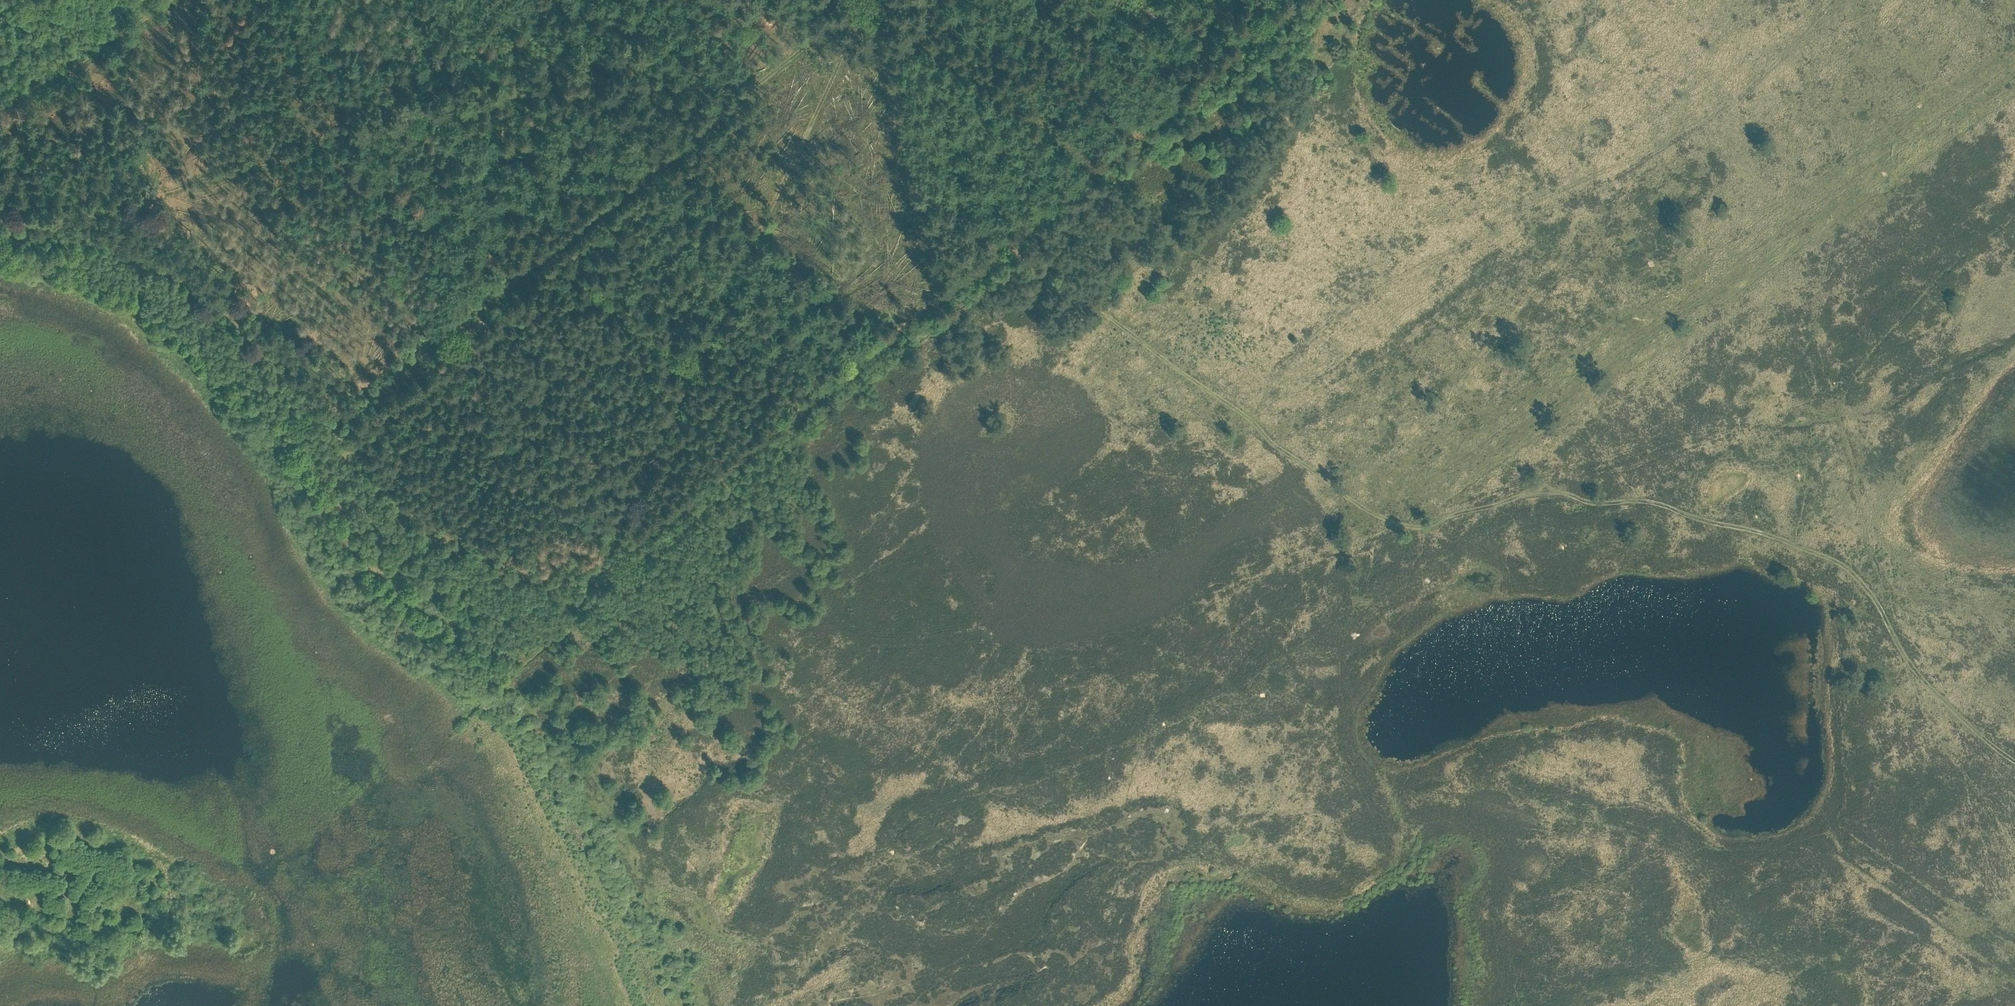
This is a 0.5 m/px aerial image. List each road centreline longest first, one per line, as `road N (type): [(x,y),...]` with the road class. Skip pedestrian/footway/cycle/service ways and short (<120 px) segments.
road 1 (track): [(694,369),(594,583),(1184,92),(1208,0)]
road 2 (track): [(0,229),(25,232),(838,0)]
road 3 (track): [(556,249),(335,431),(262,347),(179,279),(94,241),(25,232)]
road 4 (track): [(694,369),(862,0)]
road 5 (track): [(556,249),(858,0)]
road 6 (track): [(594,583),(585,590),(533,579),(404,508),(335,431)]
road 7 (track): [(865,0),(940,297)]
road 8 (track): [(874,0),(1103,165)]
road 9 (track): [(0,106),(168,0)]

